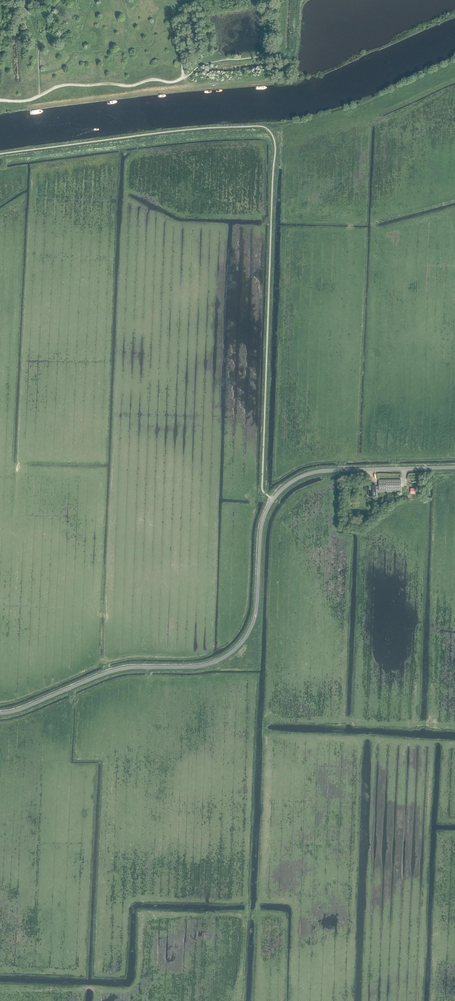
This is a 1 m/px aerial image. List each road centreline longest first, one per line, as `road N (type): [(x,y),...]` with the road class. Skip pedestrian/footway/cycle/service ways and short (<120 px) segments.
road 1 (unclassified): [(0,715),(125,670),(200,670),(232,654),(253,622),(260,531),(272,500)]
road 2 (unclassified): [(454,467),(312,473),(272,500)]

